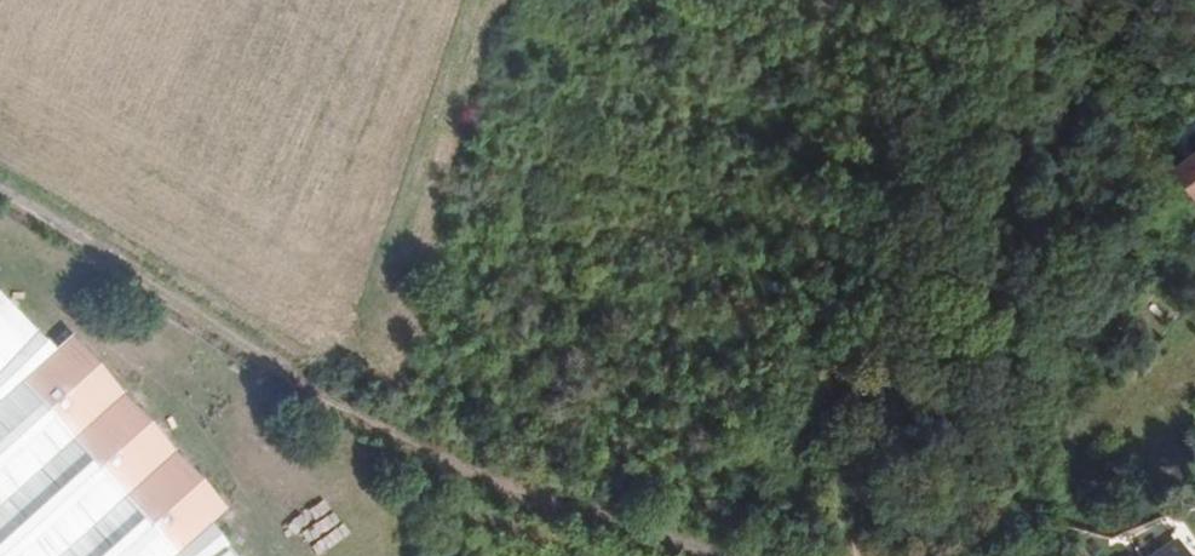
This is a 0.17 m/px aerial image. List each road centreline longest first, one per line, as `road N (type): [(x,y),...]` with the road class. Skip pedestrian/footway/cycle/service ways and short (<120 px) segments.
road 1 (track): [(740,555),(437,457),(367,423),(0,195)]

